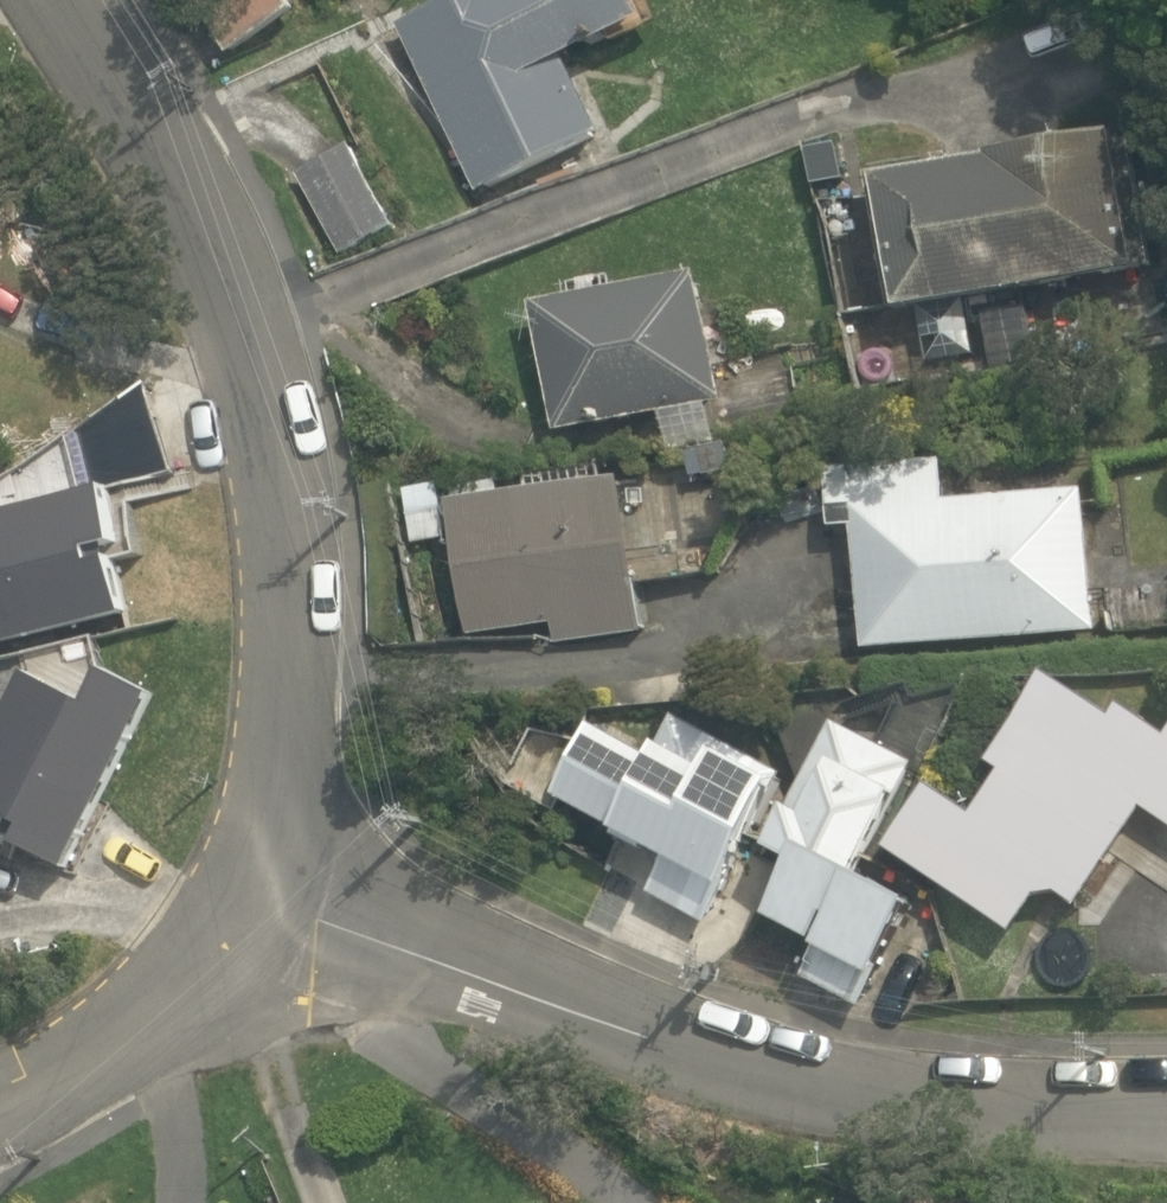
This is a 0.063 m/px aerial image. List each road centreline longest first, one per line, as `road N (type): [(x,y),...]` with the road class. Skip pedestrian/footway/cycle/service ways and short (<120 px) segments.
road 1 (residential): [(80,0),(248,279),(291,513),(293,708),(308,913)]
road 2 (residential): [(308,913),(769,1068),(1166,1108)]
road 3 (residential): [(0,1101),(61,1074),(308,913)]

